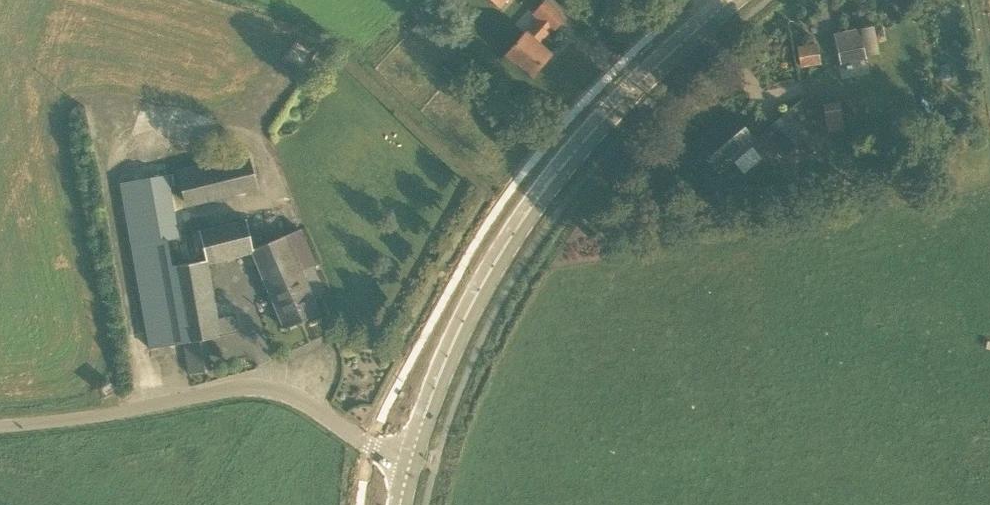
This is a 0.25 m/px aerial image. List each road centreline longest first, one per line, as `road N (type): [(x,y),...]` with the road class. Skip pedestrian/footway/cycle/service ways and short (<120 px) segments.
road 1 (secondary): [(409,466),(454,335),(522,216),(594,129),(732,0)]
road 2 (unclassified): [(0,422),(84,417),(231,386),(287,391),(373,443)]

